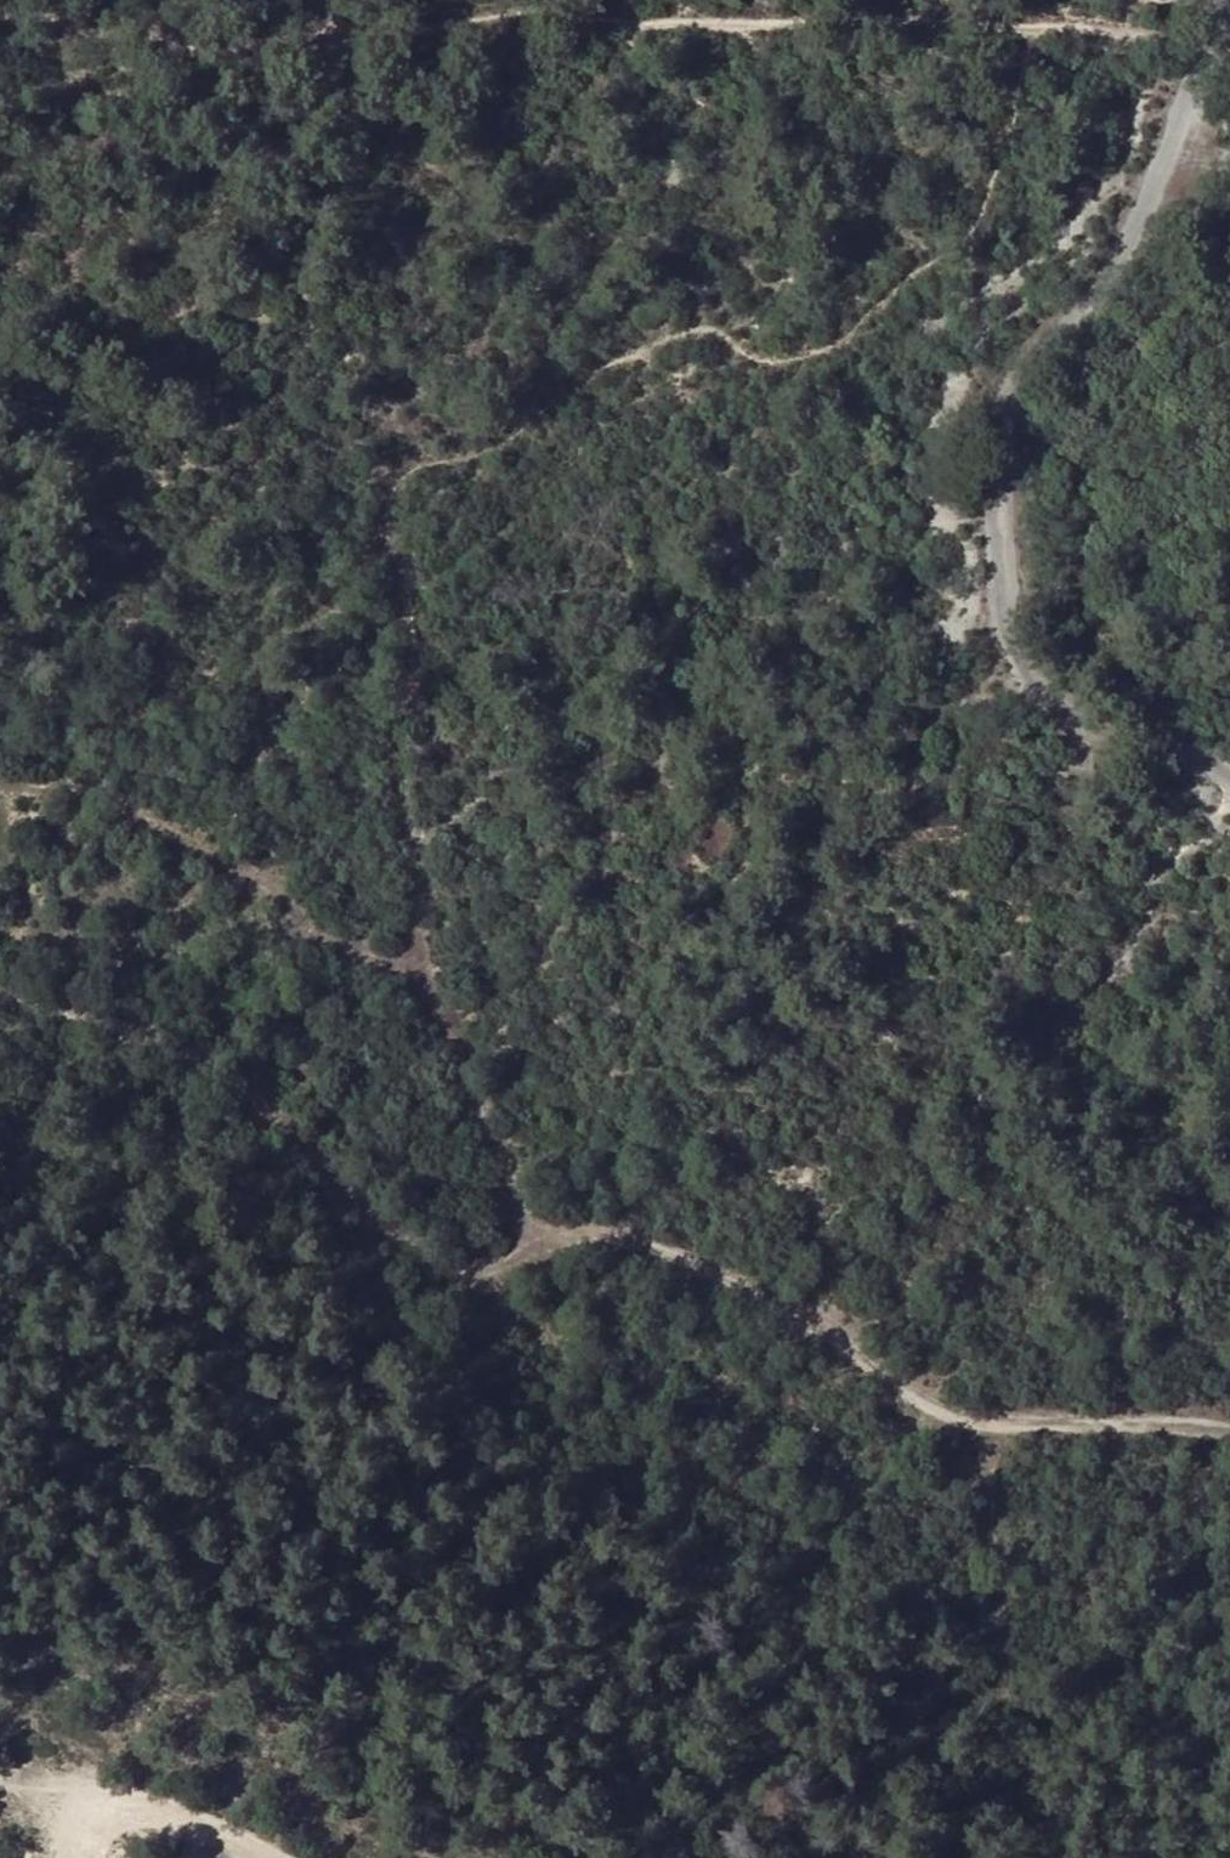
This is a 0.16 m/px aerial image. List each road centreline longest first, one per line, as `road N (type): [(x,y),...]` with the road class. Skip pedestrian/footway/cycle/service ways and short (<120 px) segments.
road 1 (track): [(1229,782),(1168,741),(1053,705),(994,578),(1008,452),(1115,246),(1207,0)]
road 2 (track): [(231,1857),(130,1809),(81,1857)]

